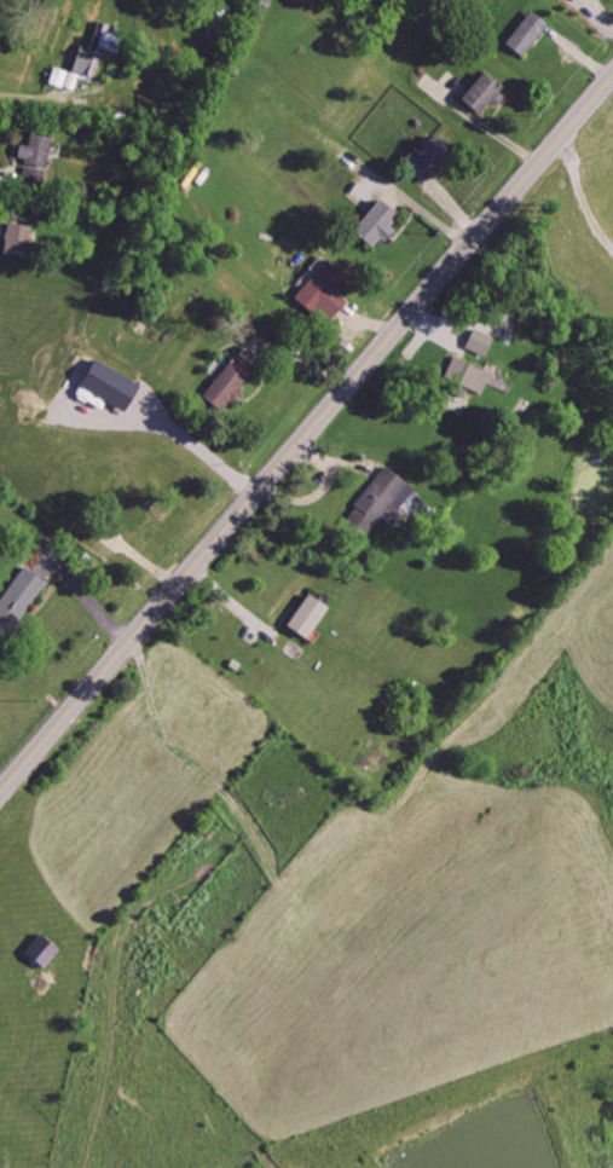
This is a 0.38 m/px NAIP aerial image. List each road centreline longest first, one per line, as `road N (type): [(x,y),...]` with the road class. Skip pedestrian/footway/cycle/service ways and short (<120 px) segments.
road 1 (primary): [(0,790),(612,74)]

